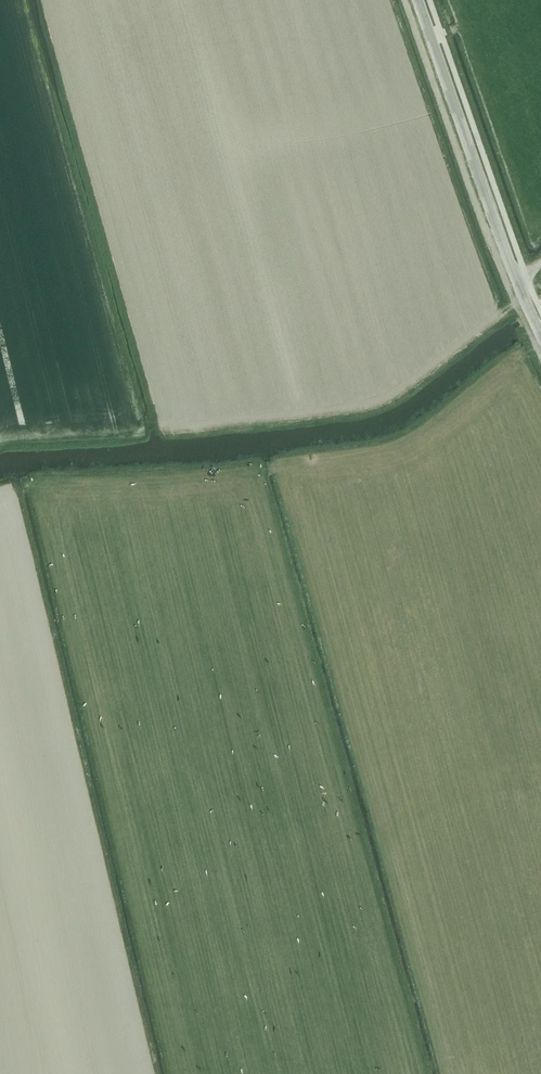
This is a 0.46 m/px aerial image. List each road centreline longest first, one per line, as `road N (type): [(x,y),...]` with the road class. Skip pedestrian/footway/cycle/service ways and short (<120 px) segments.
road 1 (tertiary): [(518,284),(418,0)]

